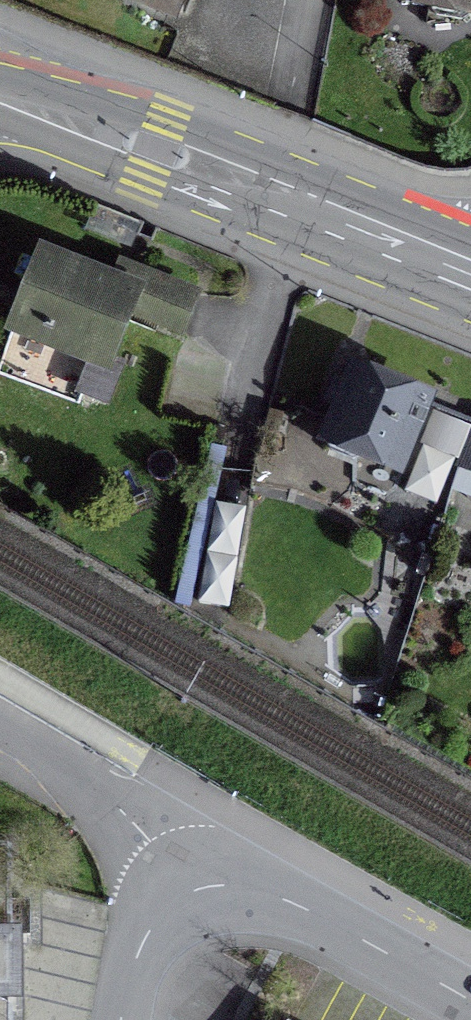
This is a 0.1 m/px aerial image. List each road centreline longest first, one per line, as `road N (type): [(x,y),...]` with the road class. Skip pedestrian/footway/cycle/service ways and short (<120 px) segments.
road 1 (secondary): [(470,279),(0,98)]
road 2 (residential): [(470,1011),(274,899),(209,886)]
road 3 (residential): [(209,886),(0,734)]
road 4 (residential): [(117,1019),(137,947),(165,905),(209,886)]

